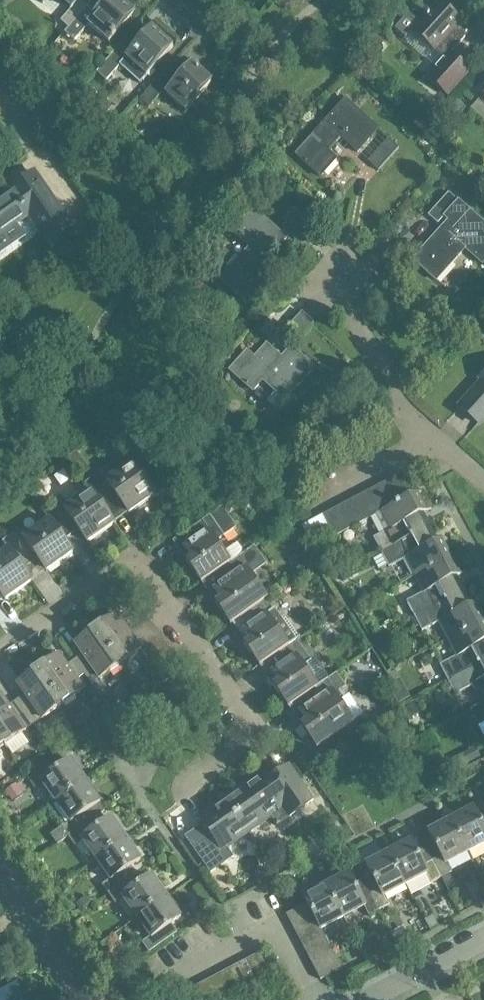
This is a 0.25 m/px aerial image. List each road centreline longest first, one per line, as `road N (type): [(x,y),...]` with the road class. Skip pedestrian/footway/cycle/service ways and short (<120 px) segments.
road 1 (residential): [(183,787),(259,735),(136,560),(0,654)]
road 2 (residential): [(483,482),(409,420),(357,318),(347,275)]
road 3 (residential): [(94,999),(0,867)]
road 4 (residential): [(483,939),(367,999)]
road 5 (residential): [(75,204),(0,99)]

